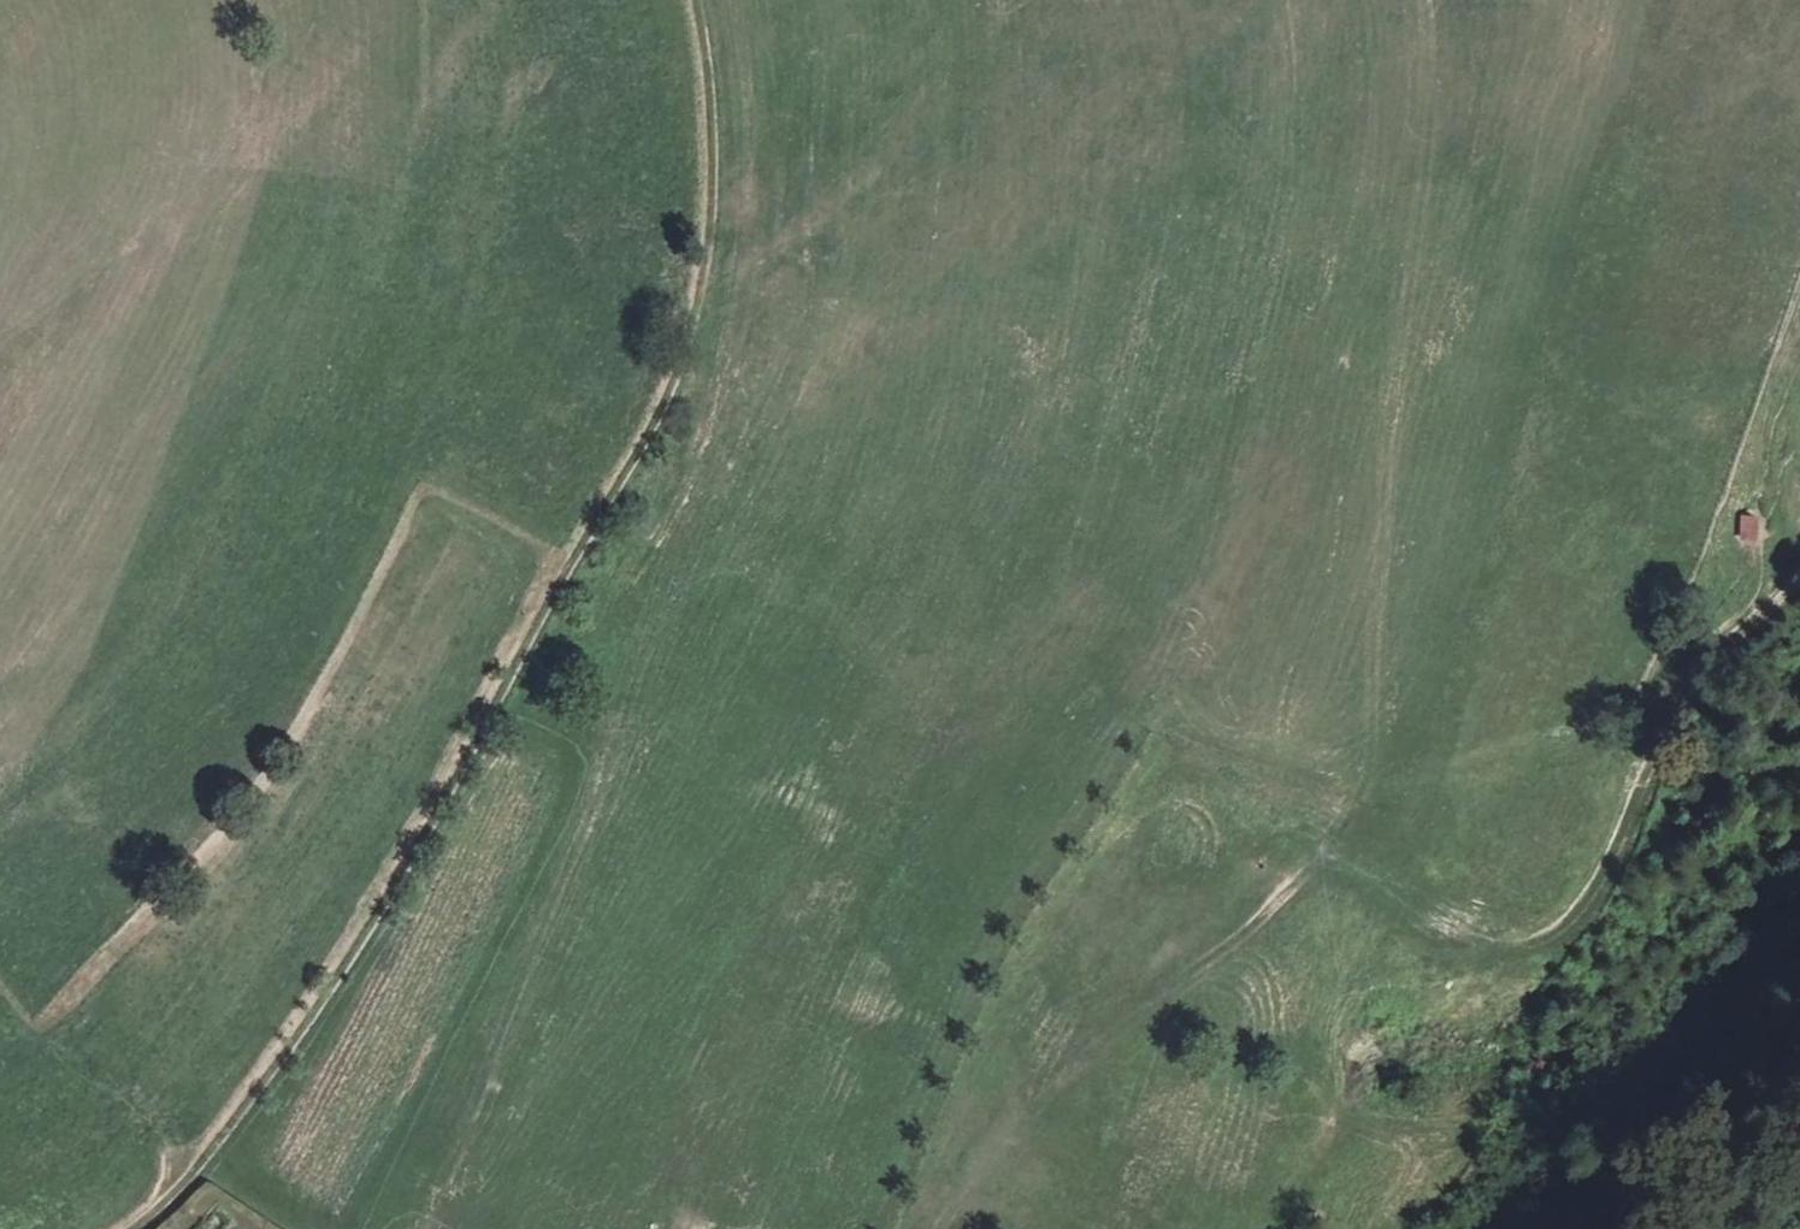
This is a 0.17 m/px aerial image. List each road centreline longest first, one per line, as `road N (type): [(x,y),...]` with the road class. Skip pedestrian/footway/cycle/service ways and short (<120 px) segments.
road 1 (track): [(693,0),(710,165),(699,286),(665,405),(350,955),(159,1209),(130,1228)]
road 2 (track): [(1799,580),(1701,670),(1603,861)]

